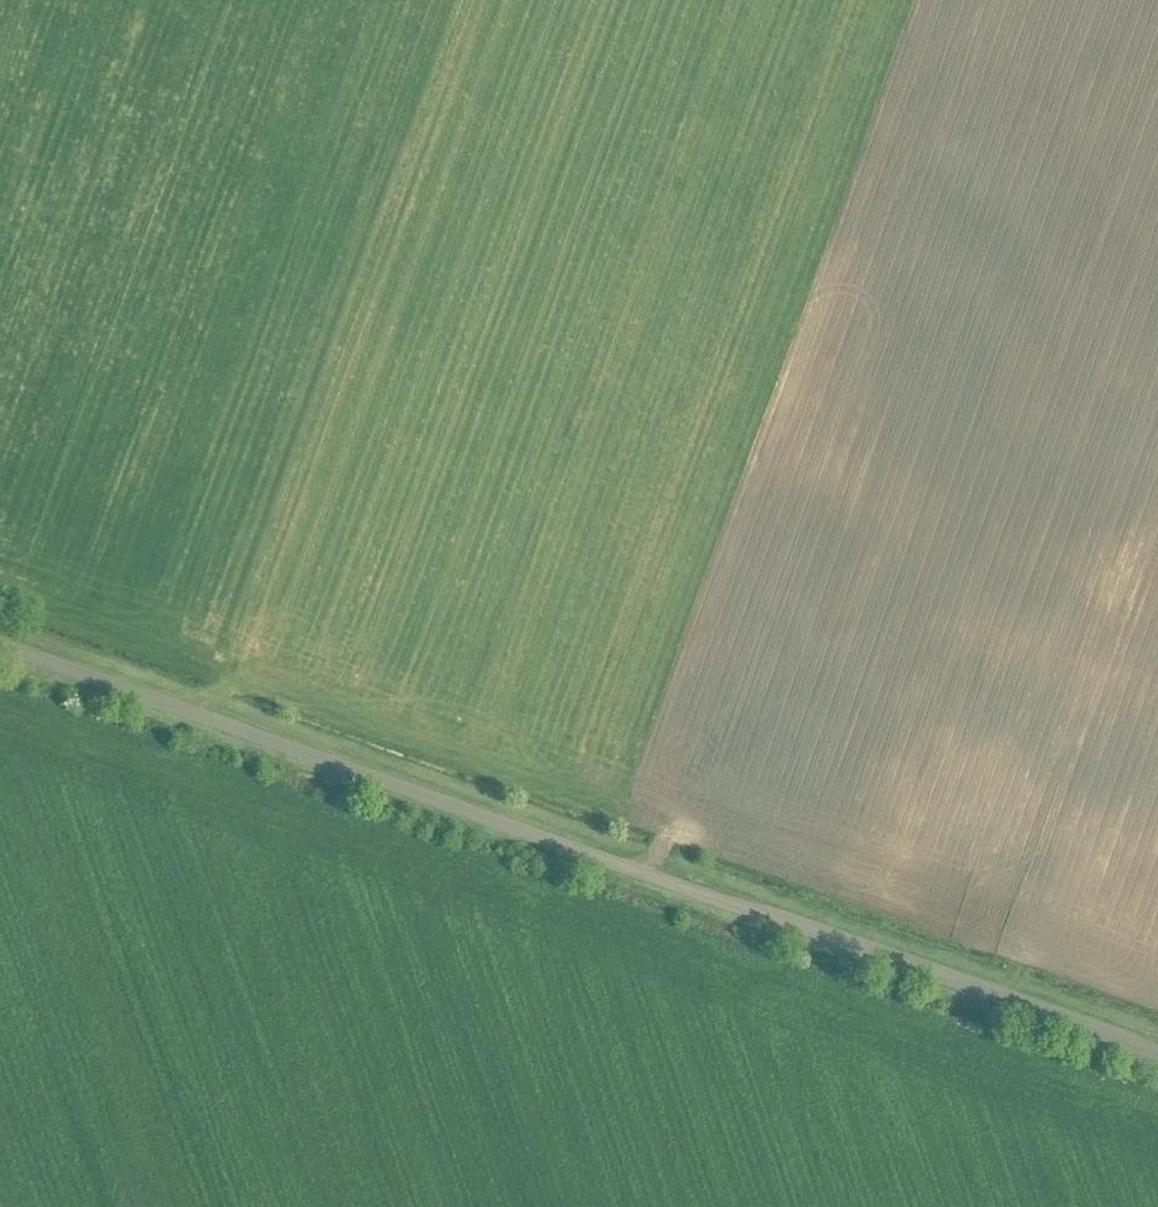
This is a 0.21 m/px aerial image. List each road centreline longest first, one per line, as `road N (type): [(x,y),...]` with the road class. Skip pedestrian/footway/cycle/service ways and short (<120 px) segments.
road 1 (unclassified): [(1157,1052),(0,647)]

